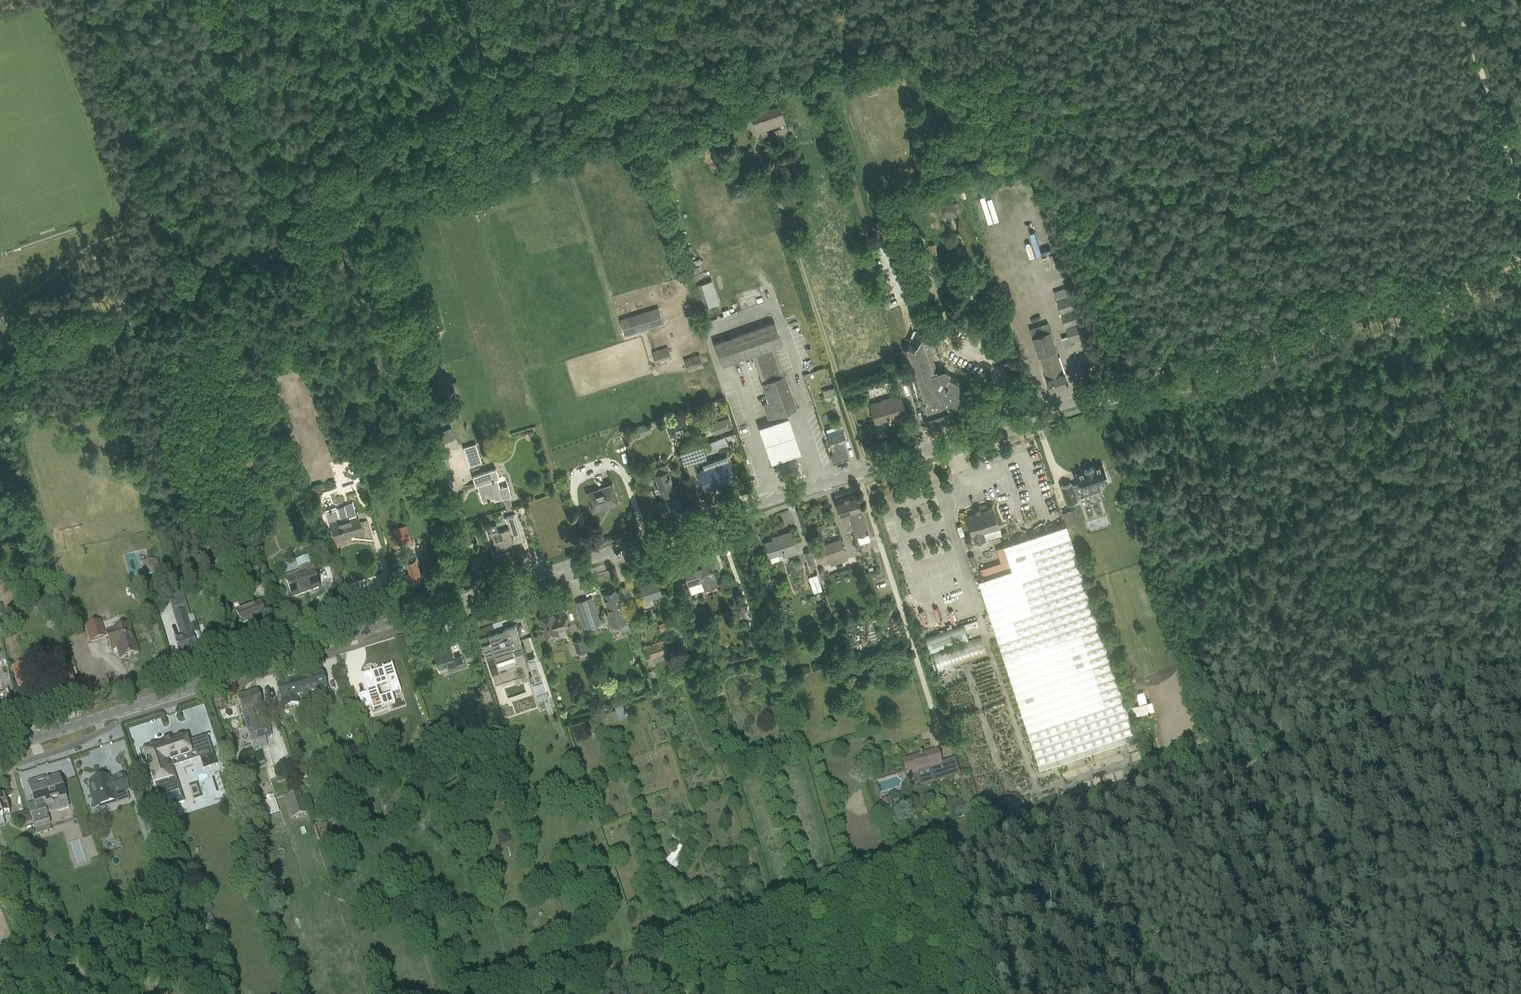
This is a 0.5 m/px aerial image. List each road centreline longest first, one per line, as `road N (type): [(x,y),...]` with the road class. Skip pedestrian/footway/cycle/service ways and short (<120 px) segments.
road 1 (secondary): [(0,748),(1520,254)]
road 2 (track): [(1030,0),(366,230)]
road 3 (track): [(955,859),(1520,674)]
road 4 (track): [(528,993),(955,859)]
road 5 (track): [(366,230),(46,336),(0,364)]
road 6 (track): [(435,437),(366,230)]
road 7 (track): [(1520,195),(1454,0)]

